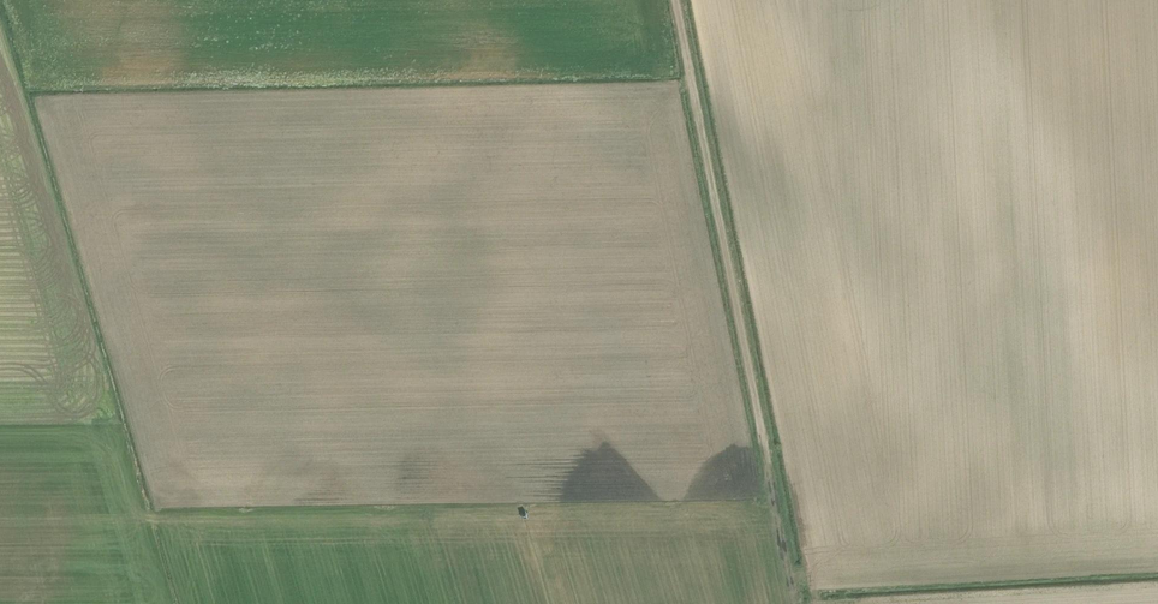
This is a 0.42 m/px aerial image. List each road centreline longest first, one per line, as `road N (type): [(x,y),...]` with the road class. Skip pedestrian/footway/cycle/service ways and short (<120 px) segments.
road 1 (track): [(676,0),(796,603)]

